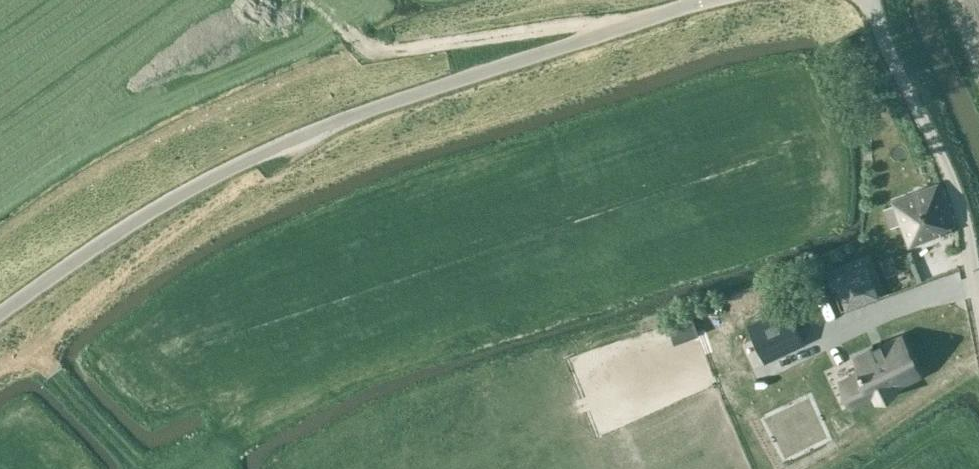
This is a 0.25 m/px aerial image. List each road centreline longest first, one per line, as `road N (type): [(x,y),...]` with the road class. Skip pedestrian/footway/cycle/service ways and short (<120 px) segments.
road 1 (unclassified): [(0,314),(110,234),(228,166),(315,129),(704,0)]
road 2 (unclassified): [(978,308),(956,196),(869,0)]
road 3 (track): [(323,6),(370,51),(619,26)]

